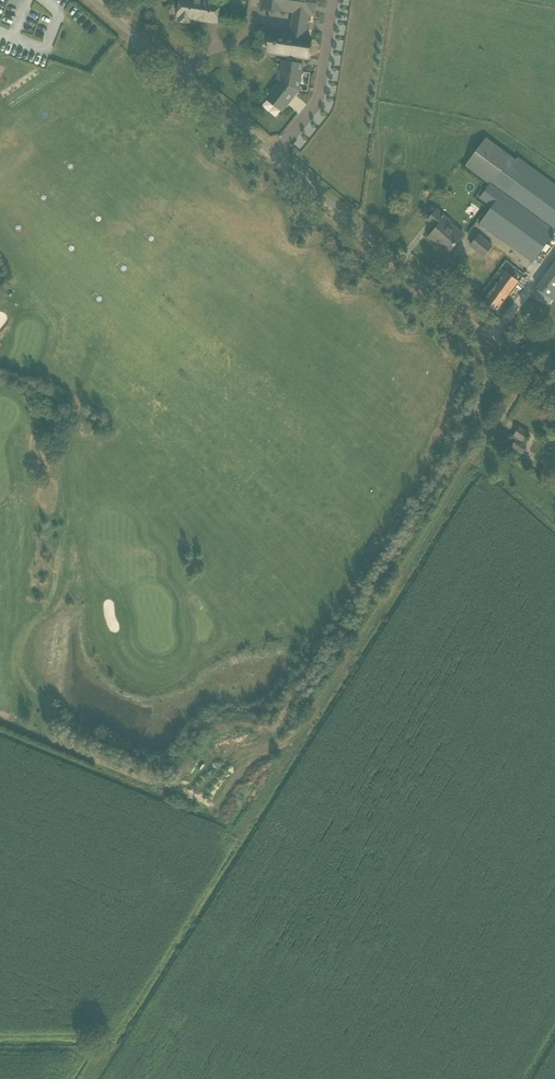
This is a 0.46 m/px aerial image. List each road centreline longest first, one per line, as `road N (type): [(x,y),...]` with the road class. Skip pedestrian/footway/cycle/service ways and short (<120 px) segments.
road 1 (unclassified): [(554,396),(90,0)]
road 2 (track): [(526,372),(241,832)]
road 3 (track): [(298,739),(255,750),(189,793),(51,743)]

